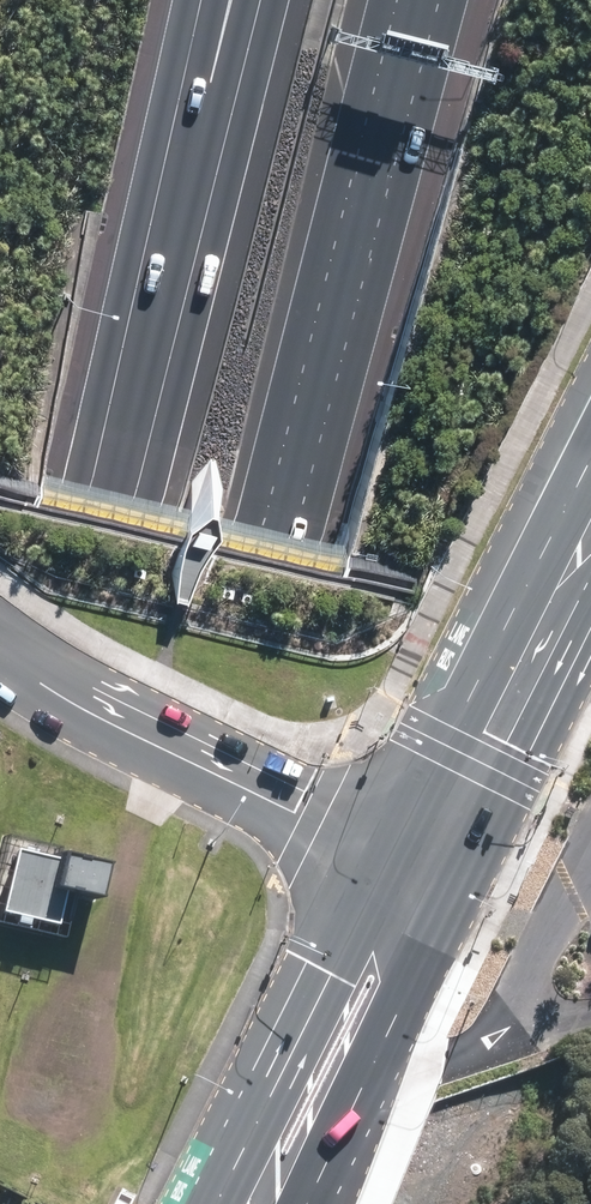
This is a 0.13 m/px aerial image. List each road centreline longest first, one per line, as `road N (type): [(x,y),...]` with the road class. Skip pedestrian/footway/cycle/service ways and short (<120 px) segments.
road 1 (motorway): [(413,0),(267,552),(134,986),(97,1203)]
road 2 (motorway): [(0,931),(108,510),(181,177)]
road 3 (residential): [(0,654),(421,882)]
road 4 (primary): [(421,882),(590,544)]
road 5 (primary): [(261,1203),(421,882)]
road 6 (motorway): [(181,177),(247,0)]
road 7 (motorway): [(181,177),(207,0)]

